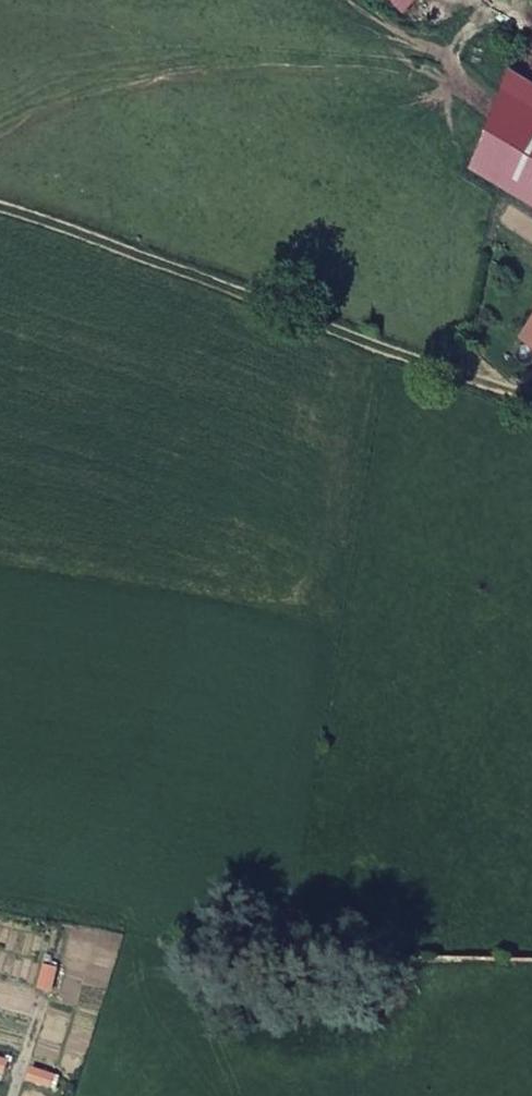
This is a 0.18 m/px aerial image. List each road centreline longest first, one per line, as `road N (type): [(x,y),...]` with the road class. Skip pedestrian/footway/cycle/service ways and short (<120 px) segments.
road 1 (residential): [(0,207),(159,252),(400,356),(531,397)]

